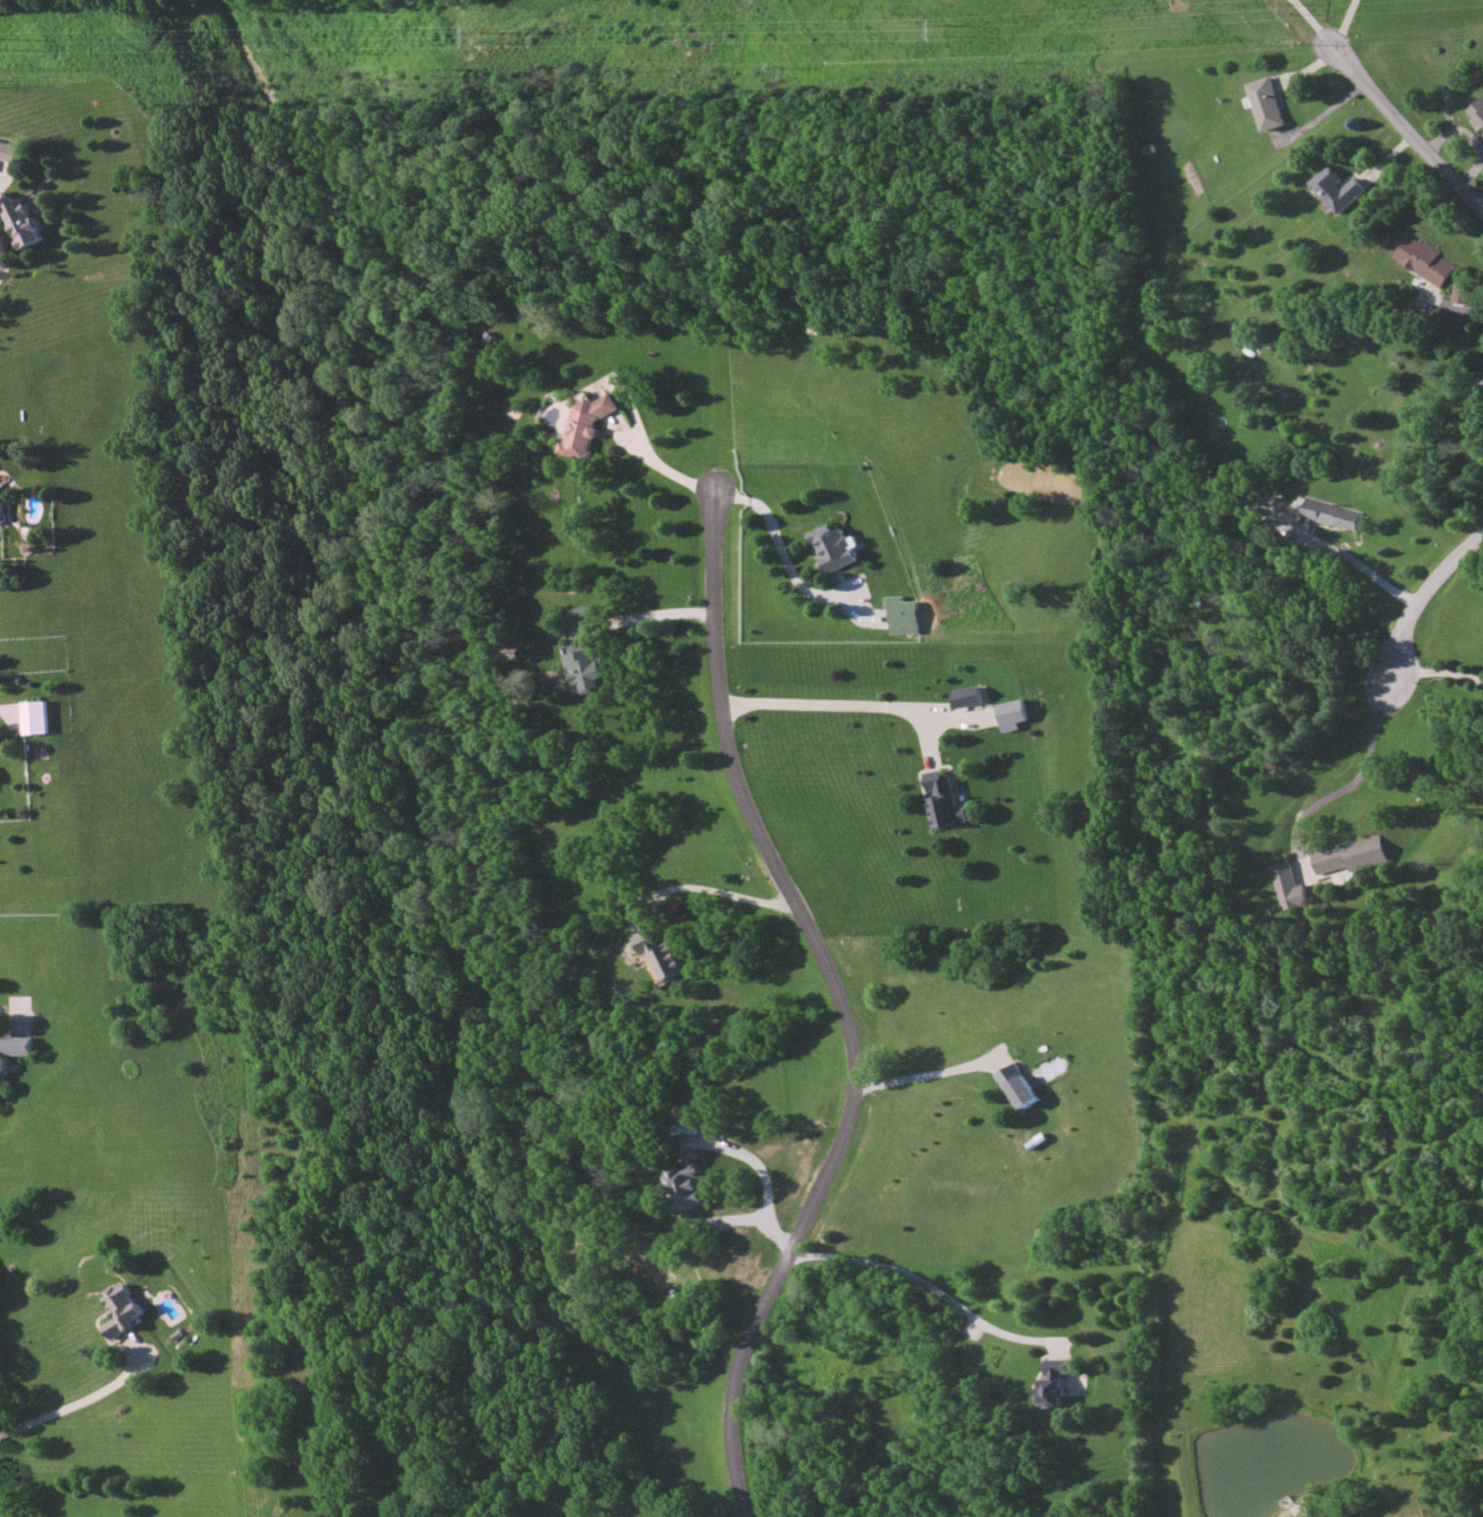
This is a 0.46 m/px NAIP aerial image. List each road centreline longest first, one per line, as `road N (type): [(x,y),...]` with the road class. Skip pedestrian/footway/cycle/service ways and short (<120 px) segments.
road 1 (residential): [(748,1516),(733,1429),(745,1378),(839,1152),(857,1054),(847,992),(741,783),(720,698),(710,607),(723,55)]
road 2 (residential): [(1482,209),(1330,40)]
road 3 (residential): [(1482,539),(1416,613),(1392,686)]

